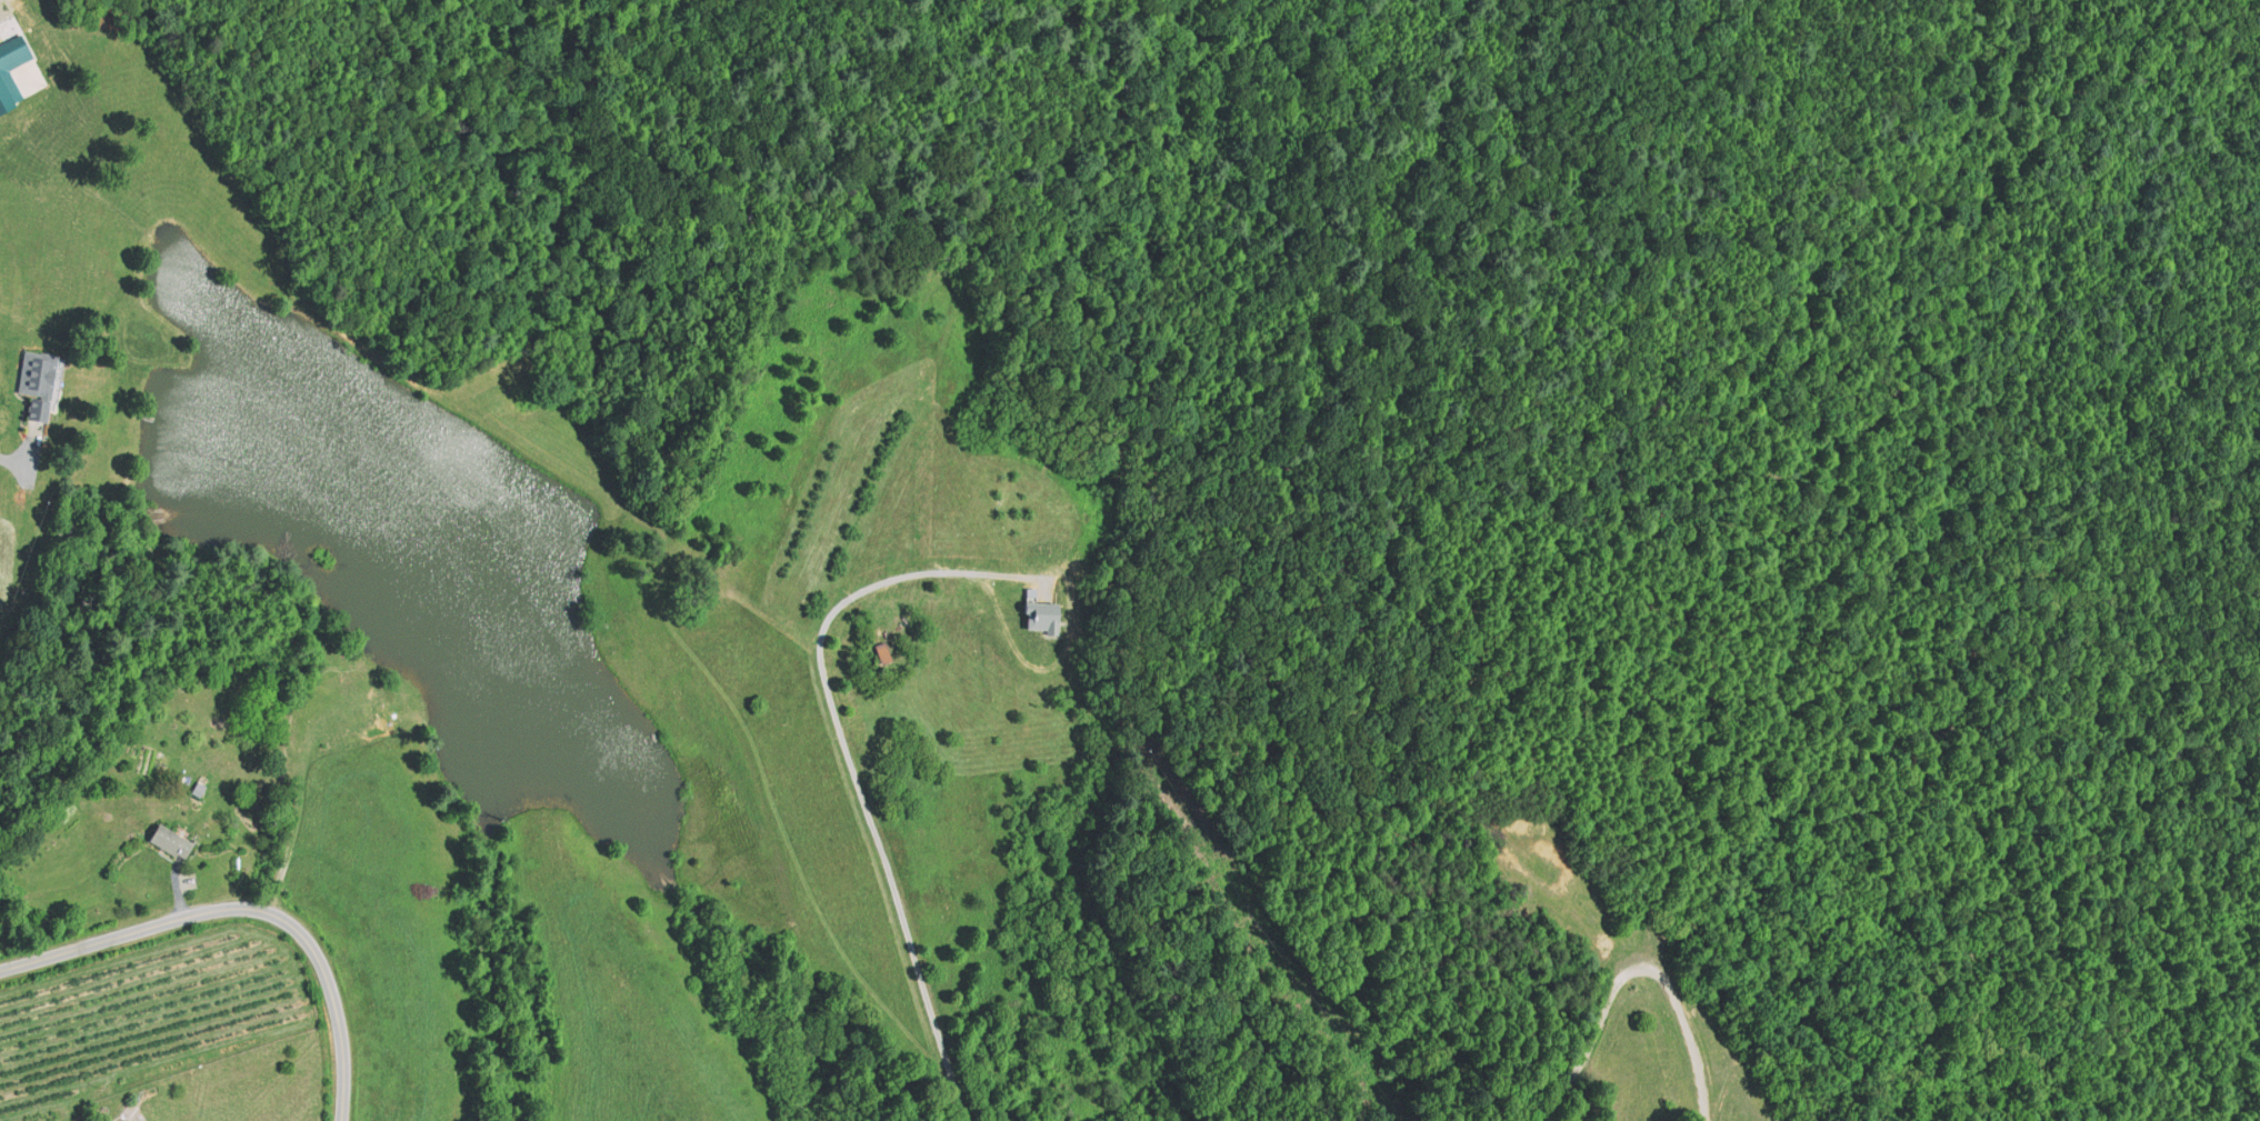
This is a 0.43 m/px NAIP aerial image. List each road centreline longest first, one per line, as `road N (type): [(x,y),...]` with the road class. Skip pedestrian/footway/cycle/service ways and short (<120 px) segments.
road 1 (residential): [(341,1120),(343,1062),(326,974),(284,918),(218,909),(0,972)]

